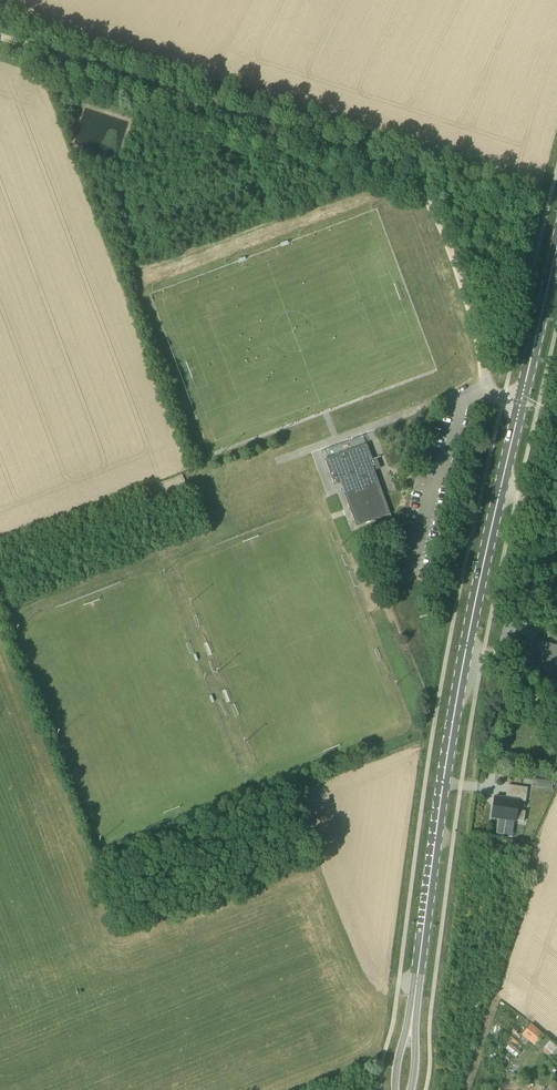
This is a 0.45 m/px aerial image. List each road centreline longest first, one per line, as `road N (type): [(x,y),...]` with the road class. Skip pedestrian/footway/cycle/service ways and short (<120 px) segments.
road 1 (track): [(521,403),(489,396),(440,224),(392,169),(0,36)]
road 2 (primary): [(417,980),(470,631),(521,403)]
road 3 (primary): [(556,248),(521,403)]

